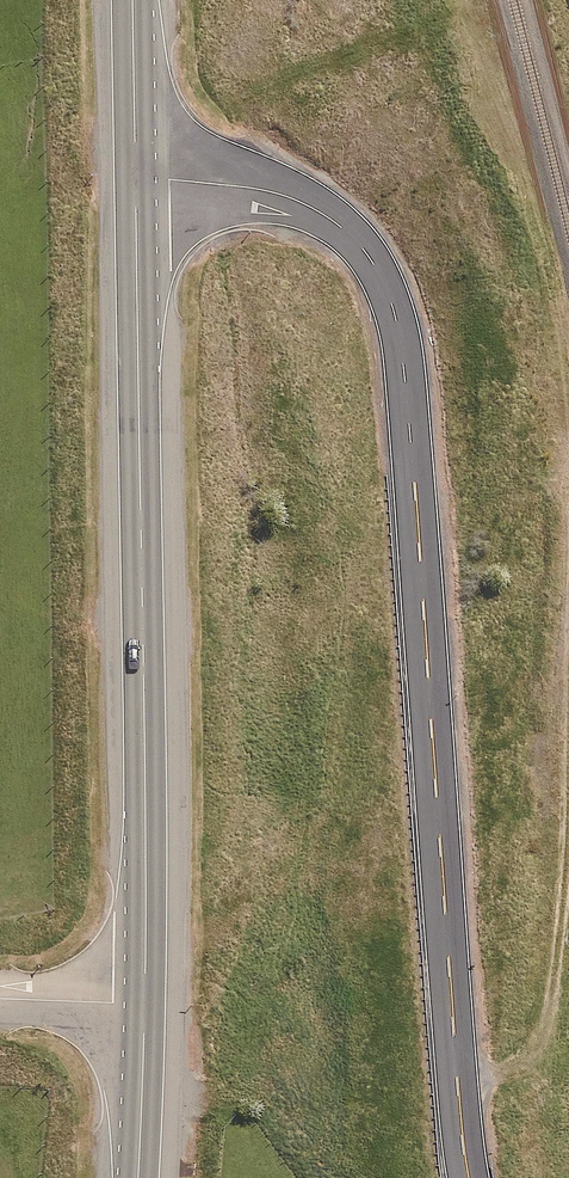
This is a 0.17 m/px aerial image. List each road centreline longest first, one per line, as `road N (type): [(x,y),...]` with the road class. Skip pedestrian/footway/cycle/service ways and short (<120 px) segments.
road 1 (unclassified): [(139,182),(240,182),(322,209),(371,255),(409,413),(471,1177)]
road 2 (trunk): [(139,182),(148,1003)]
road 3 (trunk): [(140,0),(139,182)]
road 4 (trunk): [(148,1003),(135,1177)]
road 5 (unclassified): [(148,1003),(0,998)]

